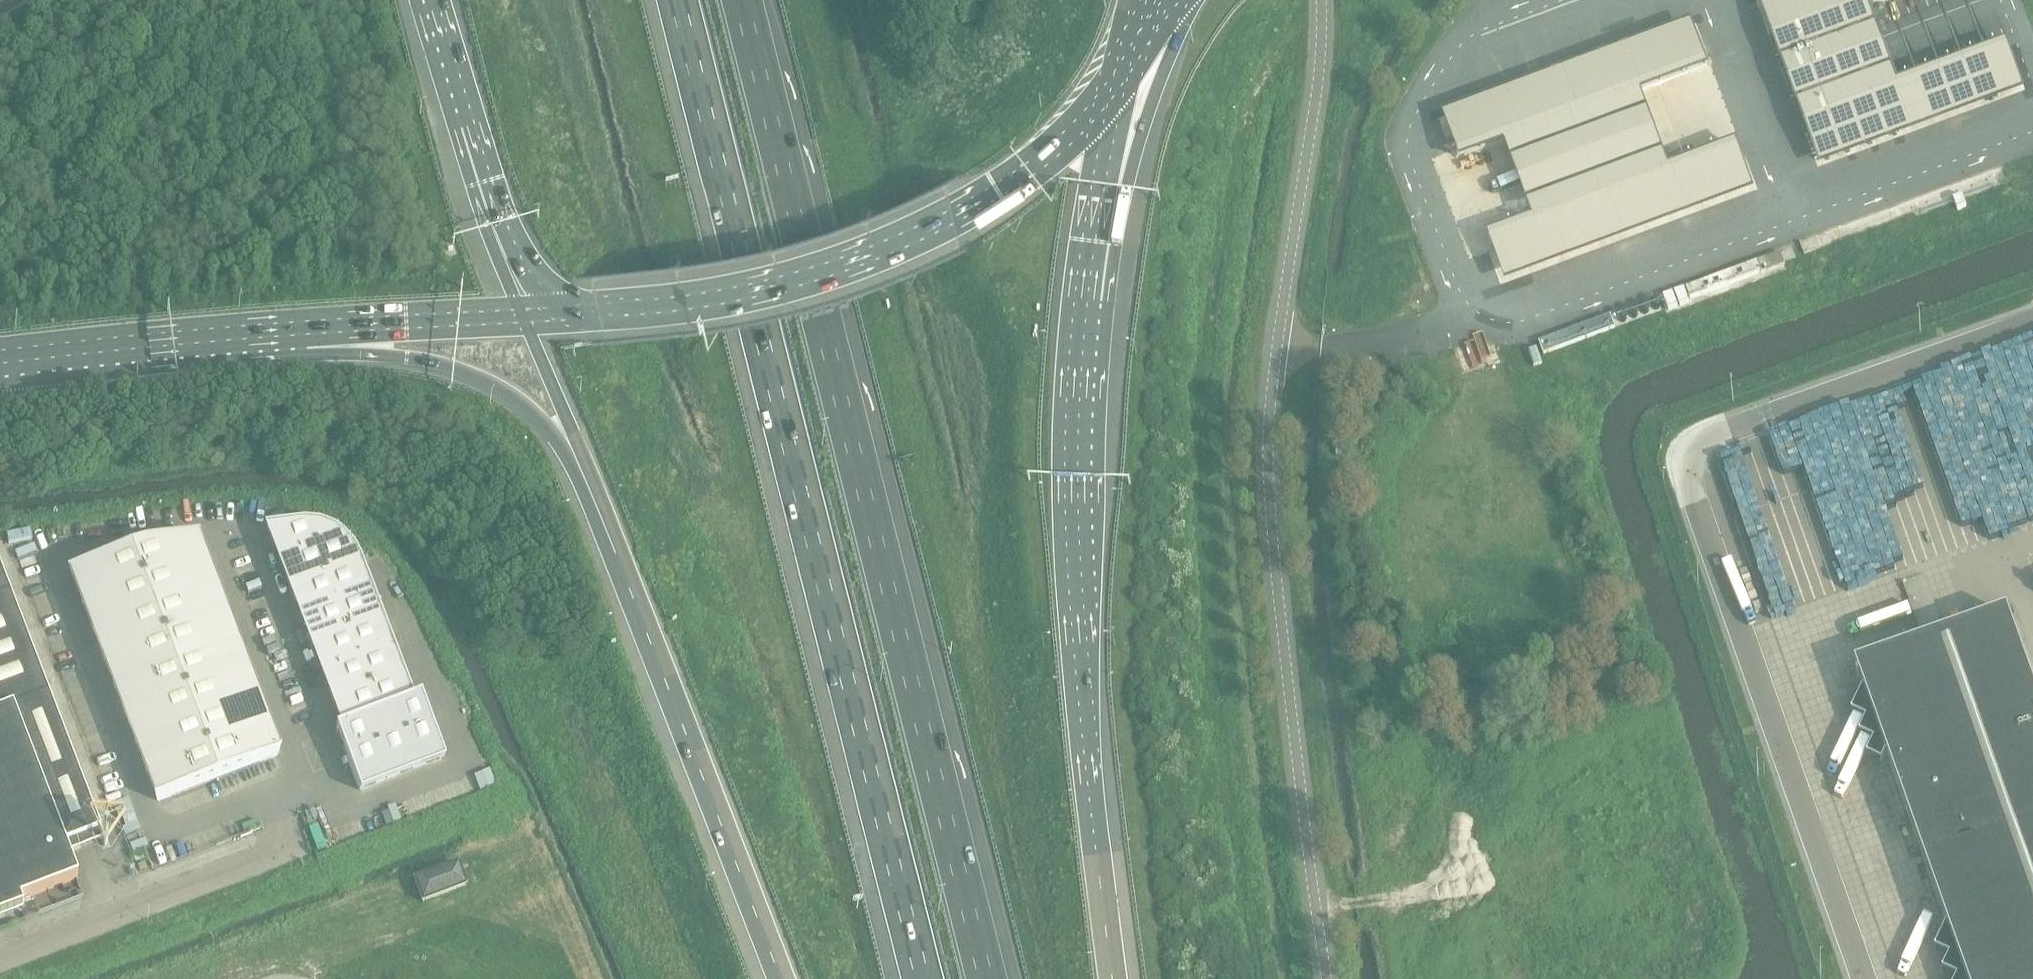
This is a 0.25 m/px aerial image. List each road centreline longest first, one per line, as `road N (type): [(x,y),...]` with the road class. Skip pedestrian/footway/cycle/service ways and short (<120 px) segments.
road 1 (motorway): [(678,0),(924,978)]
road 2 (motorway): [(985,978),(741,0)]
road 3 (unclassified): [(1327,978),(1270,519),(1269,435),(1321,52),(1321,0)]
road 4 (motorway): [(1119,978),(1089,754),(1071,504),(1082,298),(1118,91)]
road 5 (trunk): [(524,322),(737,301),(876,260),(1002,197),(1083,133),(1118,91)]
road 6 (motorway): [(587,482),(774,978)]
road 7 (trunk): [(430,0),(475,188),(524,322)]
road 8 (motorway): [(307,334),(435,361),(492,382),(544,424),(587,482)]
road 9 (unclassified): [(0,955),(290,846)]
road 10 (track): [(302,978),(579,861)]
road 11 (trunk): [(30,360),(307,334)]
road 12 (trunk): [(307,334),(524,322)]
road 13 (motorway): [(524,322),(587,482)]

